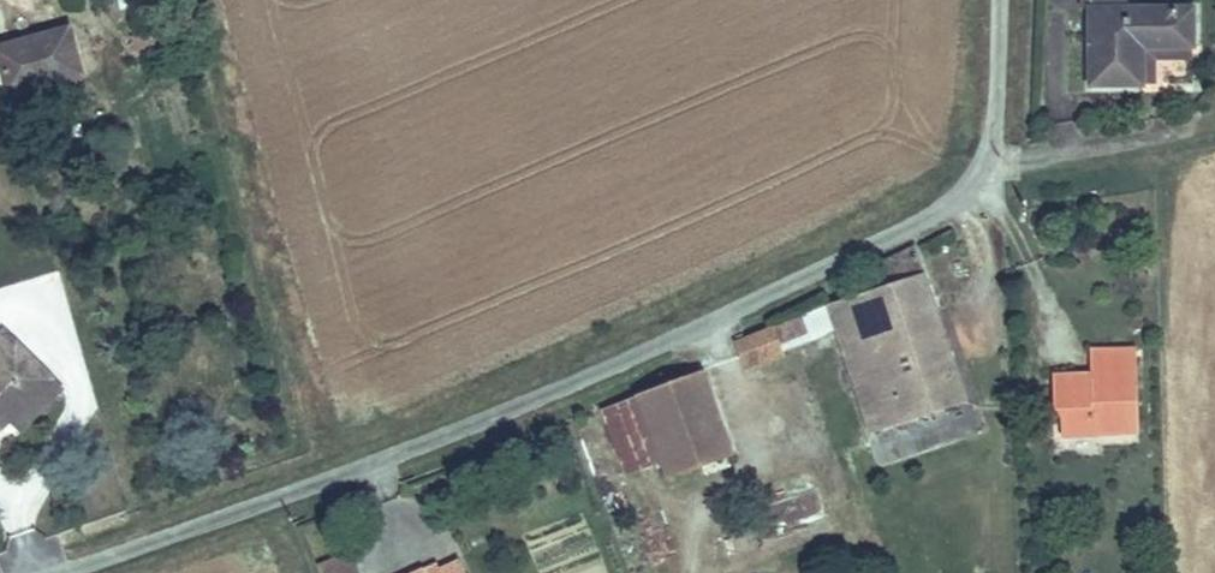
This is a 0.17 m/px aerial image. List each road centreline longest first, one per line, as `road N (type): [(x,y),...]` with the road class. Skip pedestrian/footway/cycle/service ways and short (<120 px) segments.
road 1 (residential): [(58,572),(685,333),(935,214),(977,179),(992,124),(997,0)]

